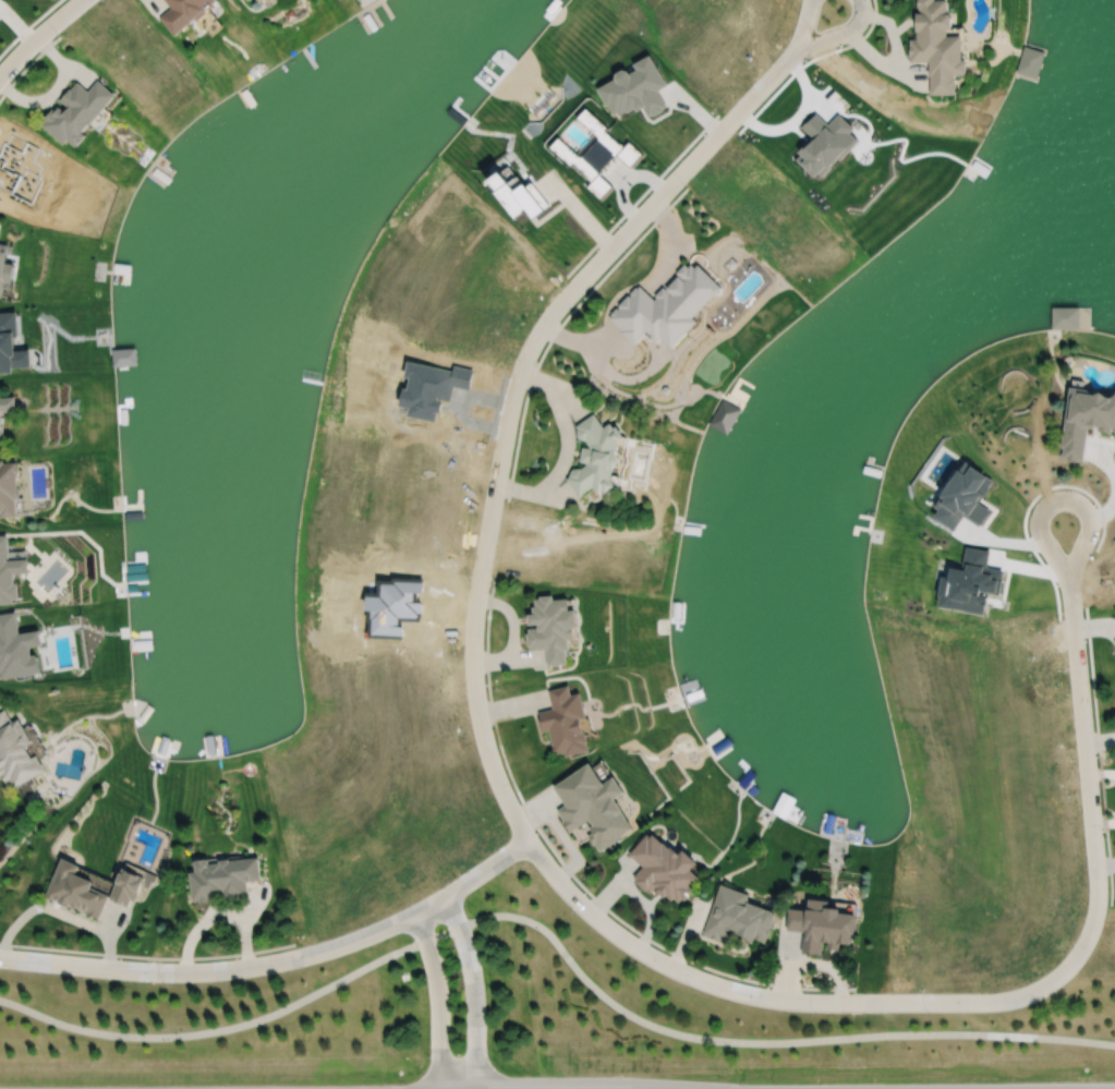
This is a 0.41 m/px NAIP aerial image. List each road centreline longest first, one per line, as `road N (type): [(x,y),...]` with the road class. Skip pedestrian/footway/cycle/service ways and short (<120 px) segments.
road 1 (residential): [(520,859),(489,752),(474,639),(495,501),(561,305),(595,256),(839,5)]
road 2 (residential): [(1100,892),(1076,959),(1013,1005),(784,1006),(686,977),(585,929),(520,859)]
road 3 (residential): [(520,859),(375,937),(279,960),(173,975),(0,958)]
road 4 (residential): [(1100,892),(1071,560),(1091,517),(1069,500),(1049,513),(1047,528),(1071,560)]
road 5 (residential): [(481,1088),(473,990),(444,896)]
road 6 (residential): [(412,919),(437,985),(438,1088)]

